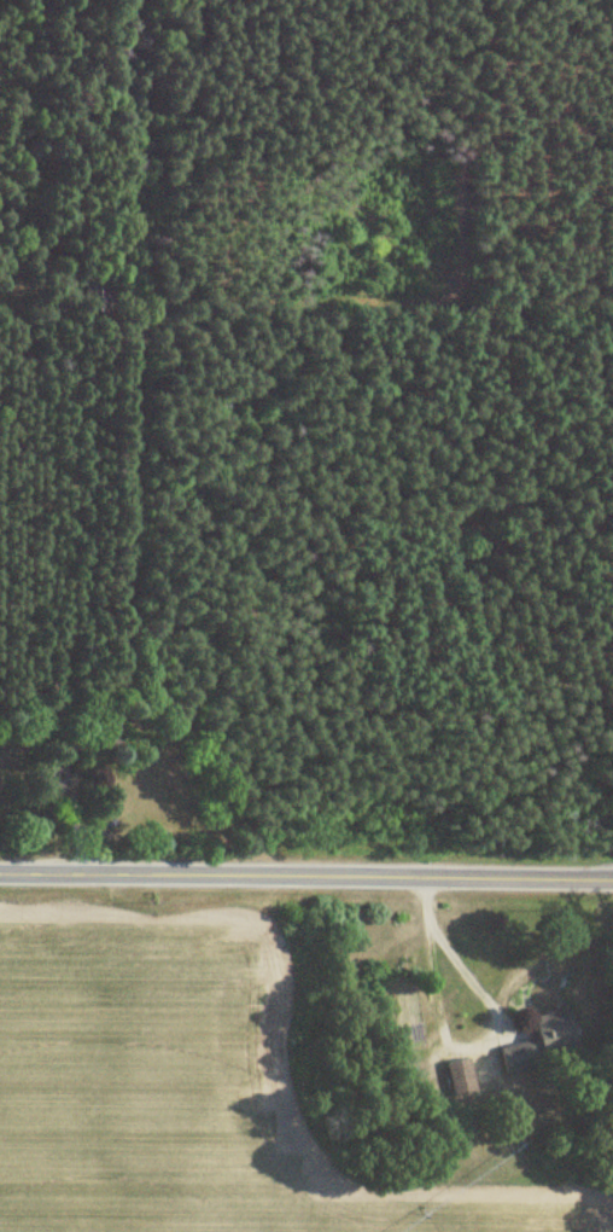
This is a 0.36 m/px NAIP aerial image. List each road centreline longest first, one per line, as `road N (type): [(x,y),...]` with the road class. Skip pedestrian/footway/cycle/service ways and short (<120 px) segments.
road 1 (tertiary): [(612,879),(0,875)]

